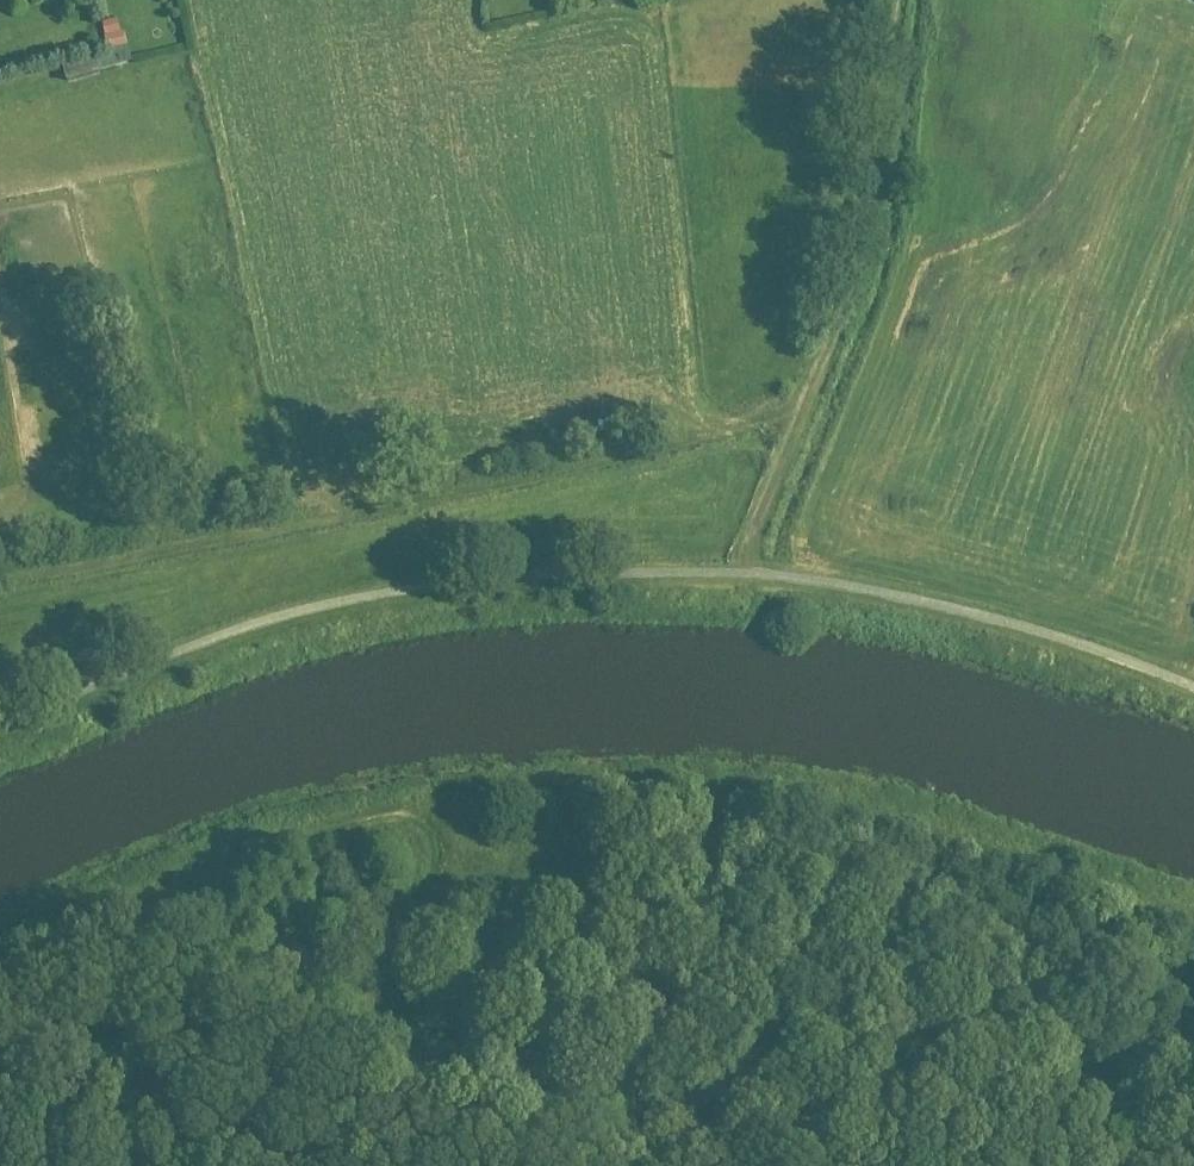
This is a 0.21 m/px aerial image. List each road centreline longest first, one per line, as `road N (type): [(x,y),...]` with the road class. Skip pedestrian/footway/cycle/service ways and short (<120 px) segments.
road 1 (track): [(0,961),(282,854),(515,805),(648,789),(854,823),(998,859),(1193,933)]
road 2 (track): [(726,578),(845,321),(908,0)]

